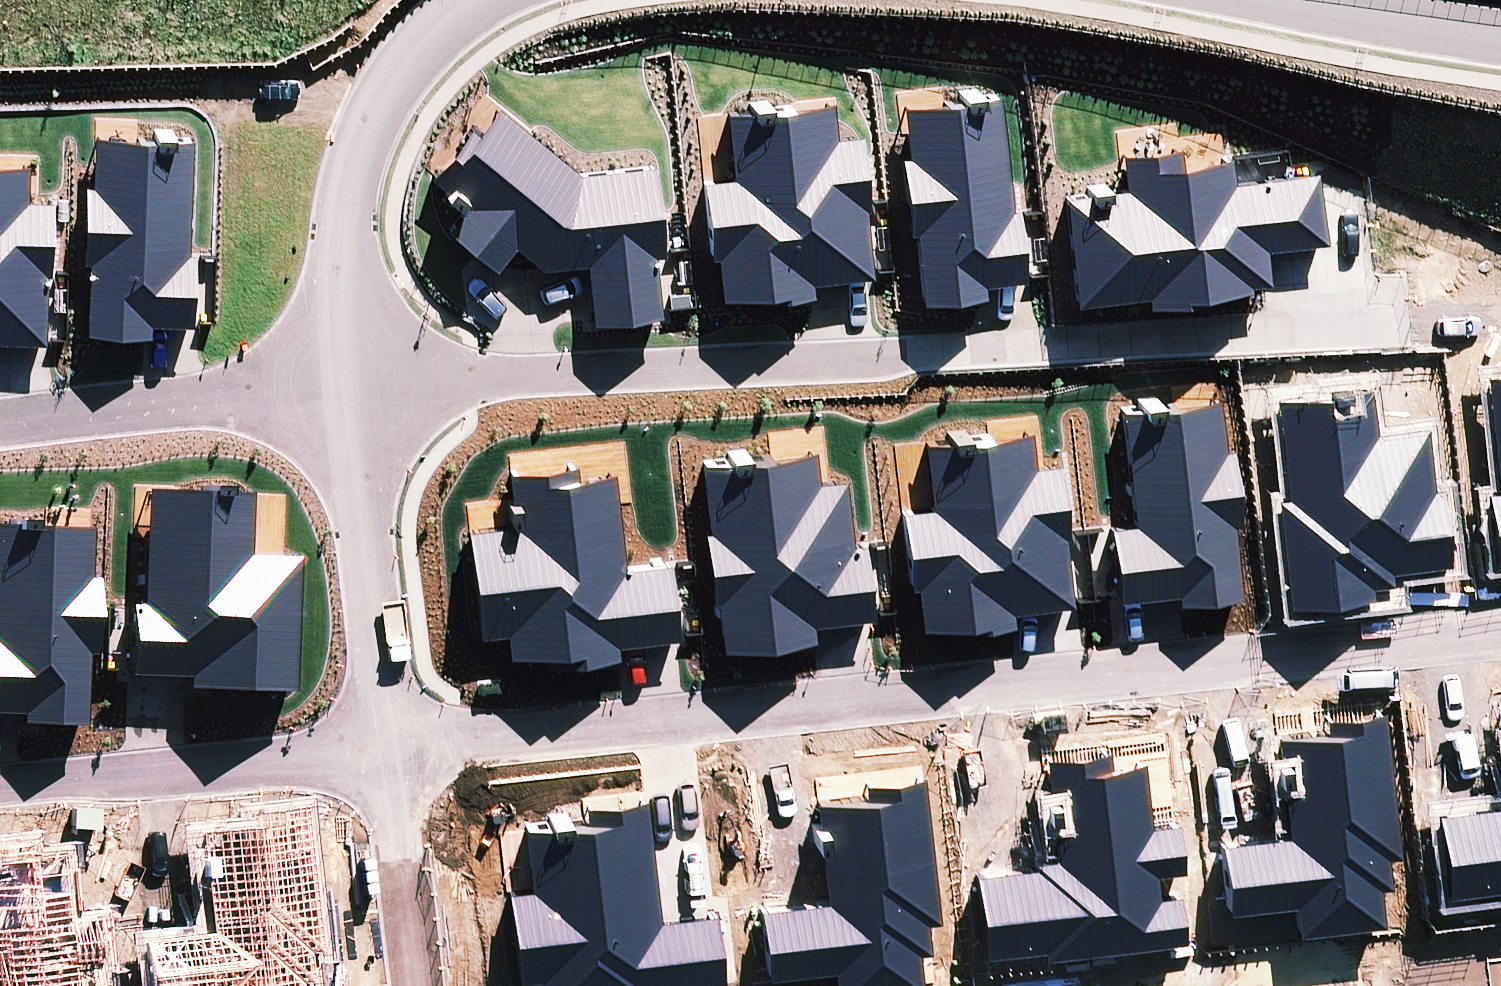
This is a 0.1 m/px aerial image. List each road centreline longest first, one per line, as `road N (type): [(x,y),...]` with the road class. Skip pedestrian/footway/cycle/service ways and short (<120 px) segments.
road 1 (residential): [(388,750),(1500,619)]
road 2 (residential): [(350,382),(673,377),(1340,337)]
road 3 (residential): [(350,382),(342,281),(361,147),(391,84),(480,0)]
road 4 (residential): [(388,750),(0,788)]
road 5 (residential): [(388,750),(350,382)]
road 6 (residential): [(0,426),(350,382)]
road 7 (residential): [(417,985),(388,750)]
road 8 (residential): [(1289,0),(1500,37)]

